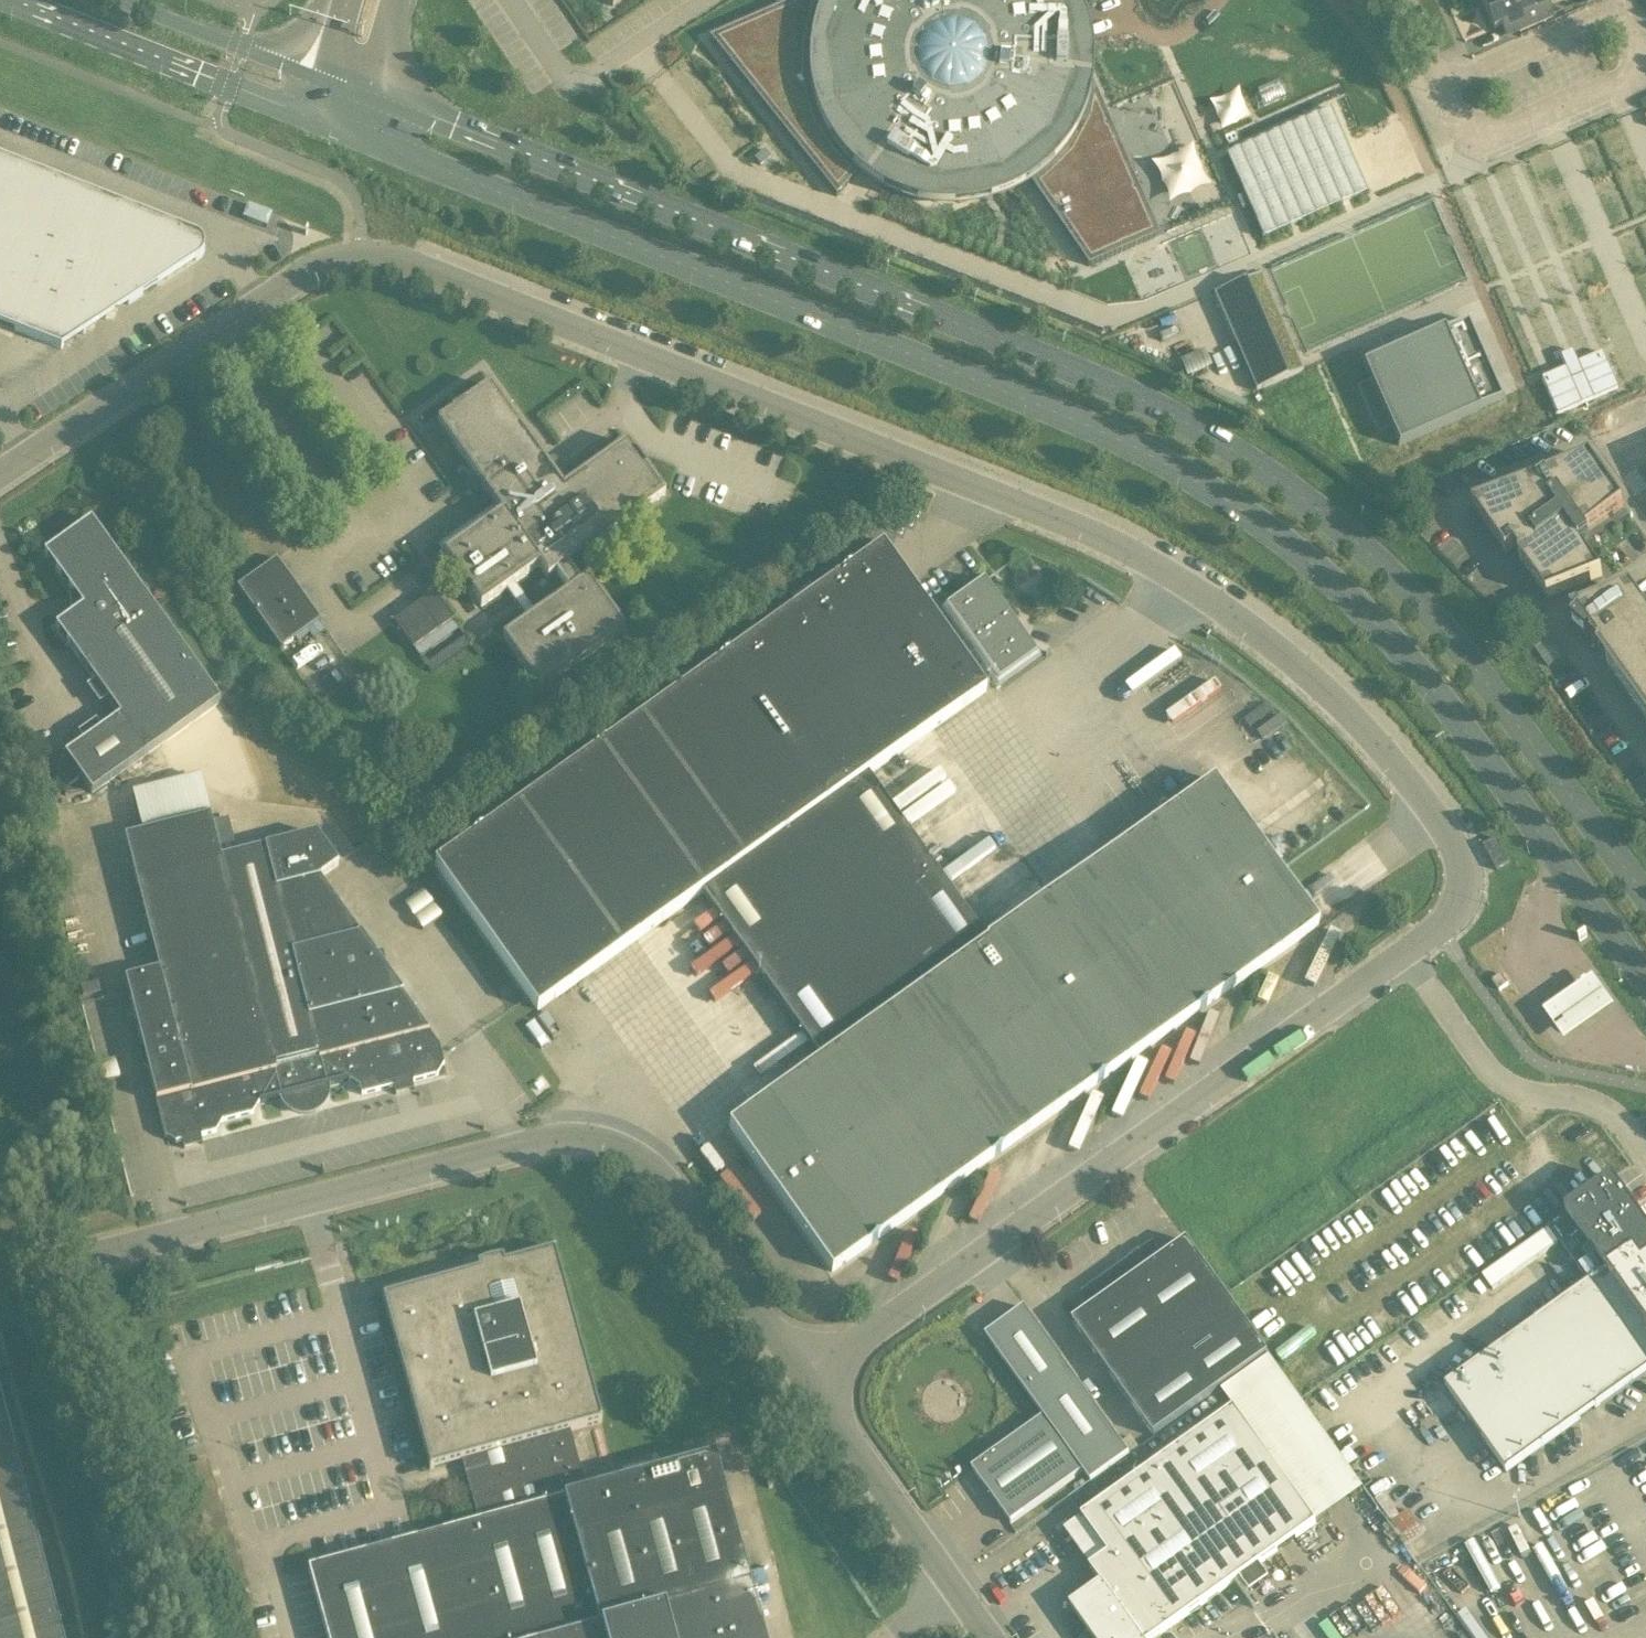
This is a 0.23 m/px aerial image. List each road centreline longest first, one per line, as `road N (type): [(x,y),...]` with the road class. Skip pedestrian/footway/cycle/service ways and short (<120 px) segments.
road 1 (unclassified): [(0,474),(307,270),(361,255),(388,258),(1107,540),(1236,618),(1365,727),(1461,854),(1466,882),(1441,929),(807,1382)]
road 2 (primary): [(361,137),(1109,435),(1215,493),(1377,625),(1487,754),(1645,985)]
road 3 (primary): [(1645,903),(1441,626),(1336,525),(1240,456),(1075,372),(372,95)]
road 4 (unclassified): [(0,1280),(578,1122),(624,1126),(655,1154),(807,1382)]
road 5 (secondary): [(0,0),(306,114)]
road 6 (unclassified): [(988,1637),(807,1382)]
road 7 (residential): [(1437,88),(1622,7),(1645,51)]
road 8 (secondary): [(317,79),(111,0)]
road 9 (residential): [(1645,71),(1493,138),(1458,130)]

